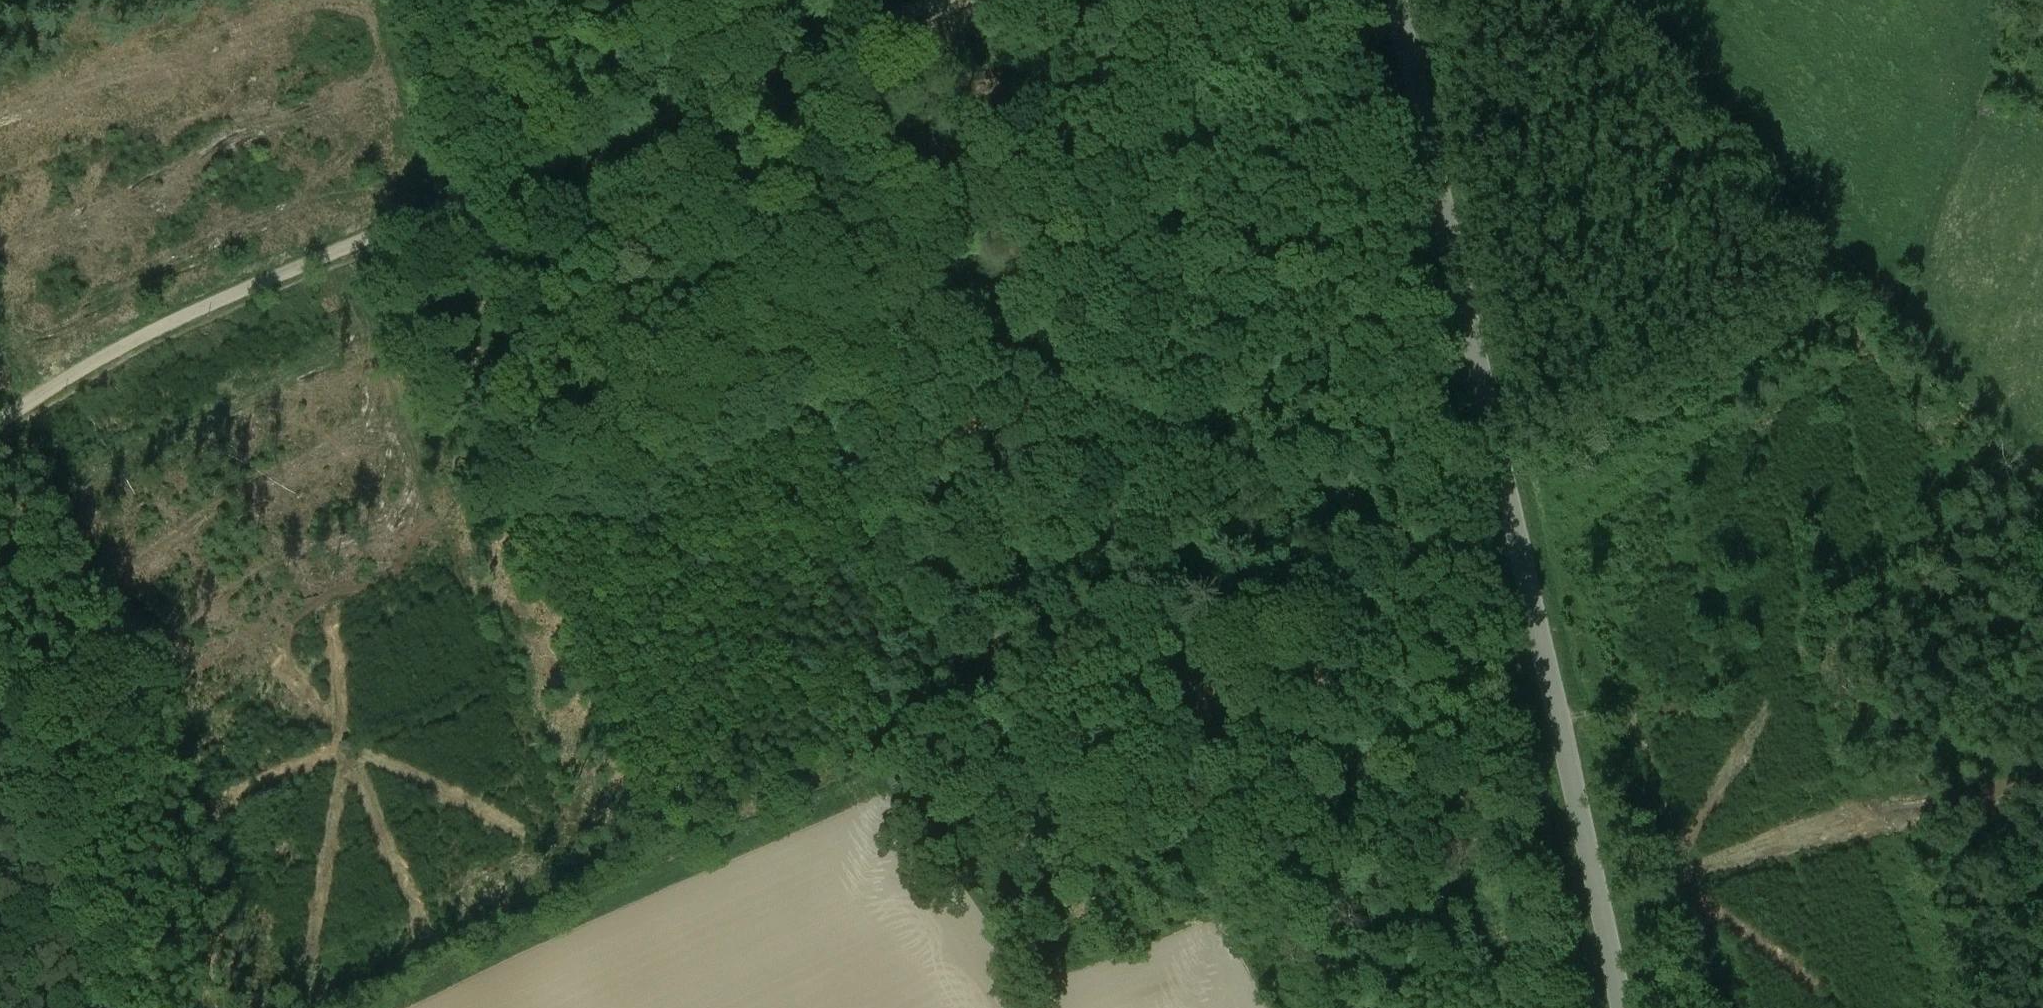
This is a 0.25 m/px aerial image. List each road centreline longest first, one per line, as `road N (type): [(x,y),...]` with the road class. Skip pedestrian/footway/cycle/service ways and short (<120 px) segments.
road 1 (unclassified): [(1399,0),(1620,1007)]
road 2 (track): [(933,0),(466,198),(145,348),(0,426)]

